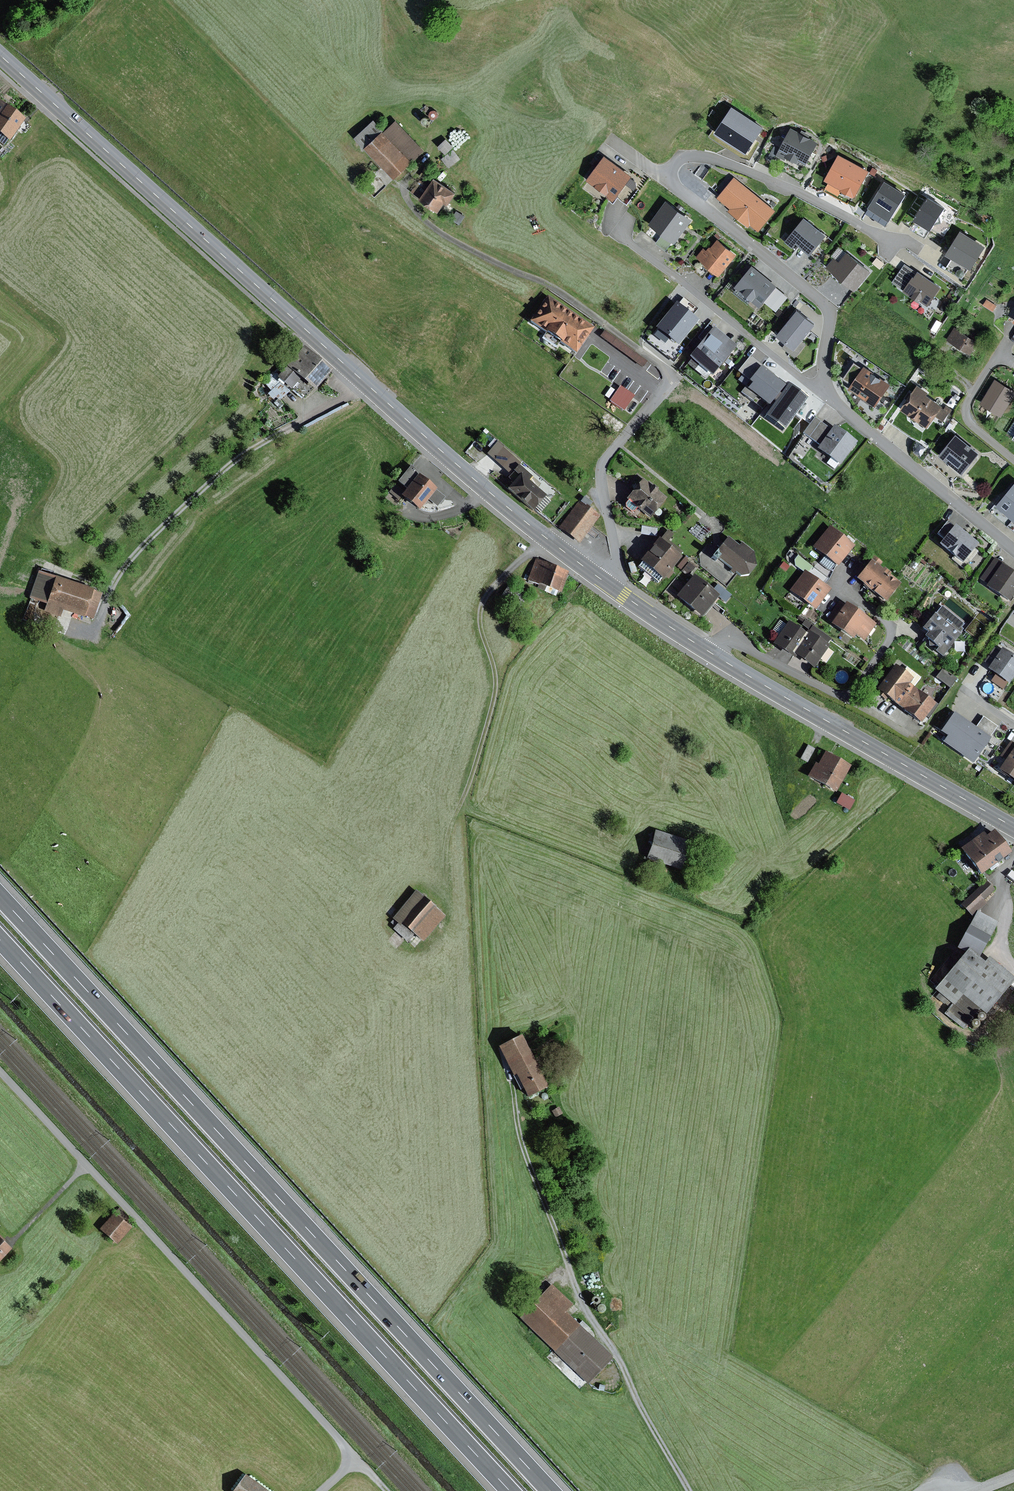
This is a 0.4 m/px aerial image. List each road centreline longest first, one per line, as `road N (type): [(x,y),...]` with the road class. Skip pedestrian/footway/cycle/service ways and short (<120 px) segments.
road 1 (motorway): [(549,1490),(0,897)]
road 2 (primary): [(607,583),(463,469),(0,55)]
road 3 (motorway): [(0,941),(510,1490)]
road 4 (track): [(641,1404),(664,1324),(582,1023),(624,878)]
road 5 (track): [(0,1072),(356,1461)]
road 6 (track): [(693,1490),(571,1278),(517,1130),(512,1084)]
road 7 (track): [(545,537),(484,598),(491,710),(445,846),(444,902)]
road 8 (track): [(364,382),(256,446),(190,501),(134,554),(103,618)]
road 9 (primary): [(1013,828),(712,654)]
road 10 (residential): [(712,654),(729,640),(851,694),(892,629),(837,587)]
road 11 (residential): [(665,179),(826,303),(825,394)]
road 12 (residential): [(825,394),(619,235)]
road 13 (residential): [(897,245),(726,163),(682,159),(665,179)]
road 14 (residential): [(1013,549),(825,394)]
road 15 (residential): [(673,377),(601,469),(618,563),(607,583)]
road 16 (residential): [(1005,341),(966,416),(1013,458)]
road 17 (primary): [(712,654),(607,583)]

